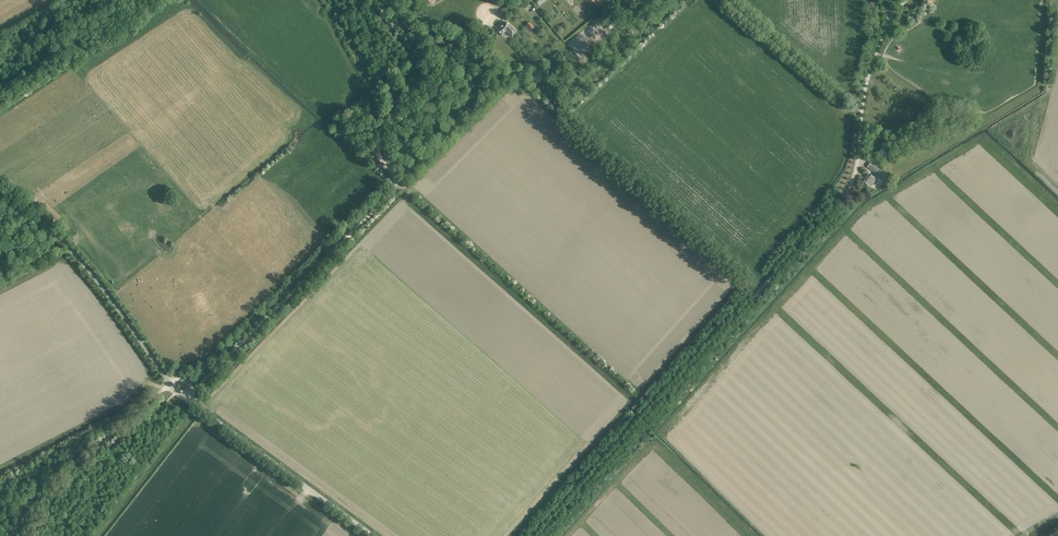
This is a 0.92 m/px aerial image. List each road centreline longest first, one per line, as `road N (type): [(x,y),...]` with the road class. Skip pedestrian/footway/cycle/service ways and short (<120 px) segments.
road 1 (tertiary): [(372,535),(177,392),(66,246),(28,207),(0,192)]
road 2 (track): [(170,383),(45,487),(10,535)]
road 3 (track): [(160,0),(0,106)]
road 4 (track): [(860,116),(728,0)]

